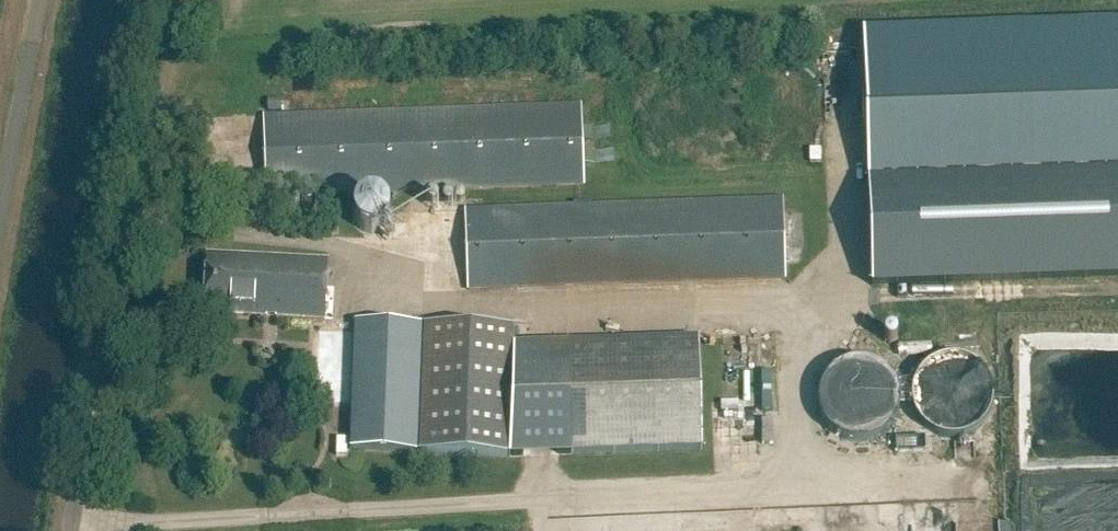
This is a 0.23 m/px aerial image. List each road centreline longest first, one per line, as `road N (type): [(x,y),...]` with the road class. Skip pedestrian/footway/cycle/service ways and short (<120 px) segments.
road 1 (unclassified): [(71,530),(167,0)]
road 2 (unclassified): [(0,211),(38,0)]

